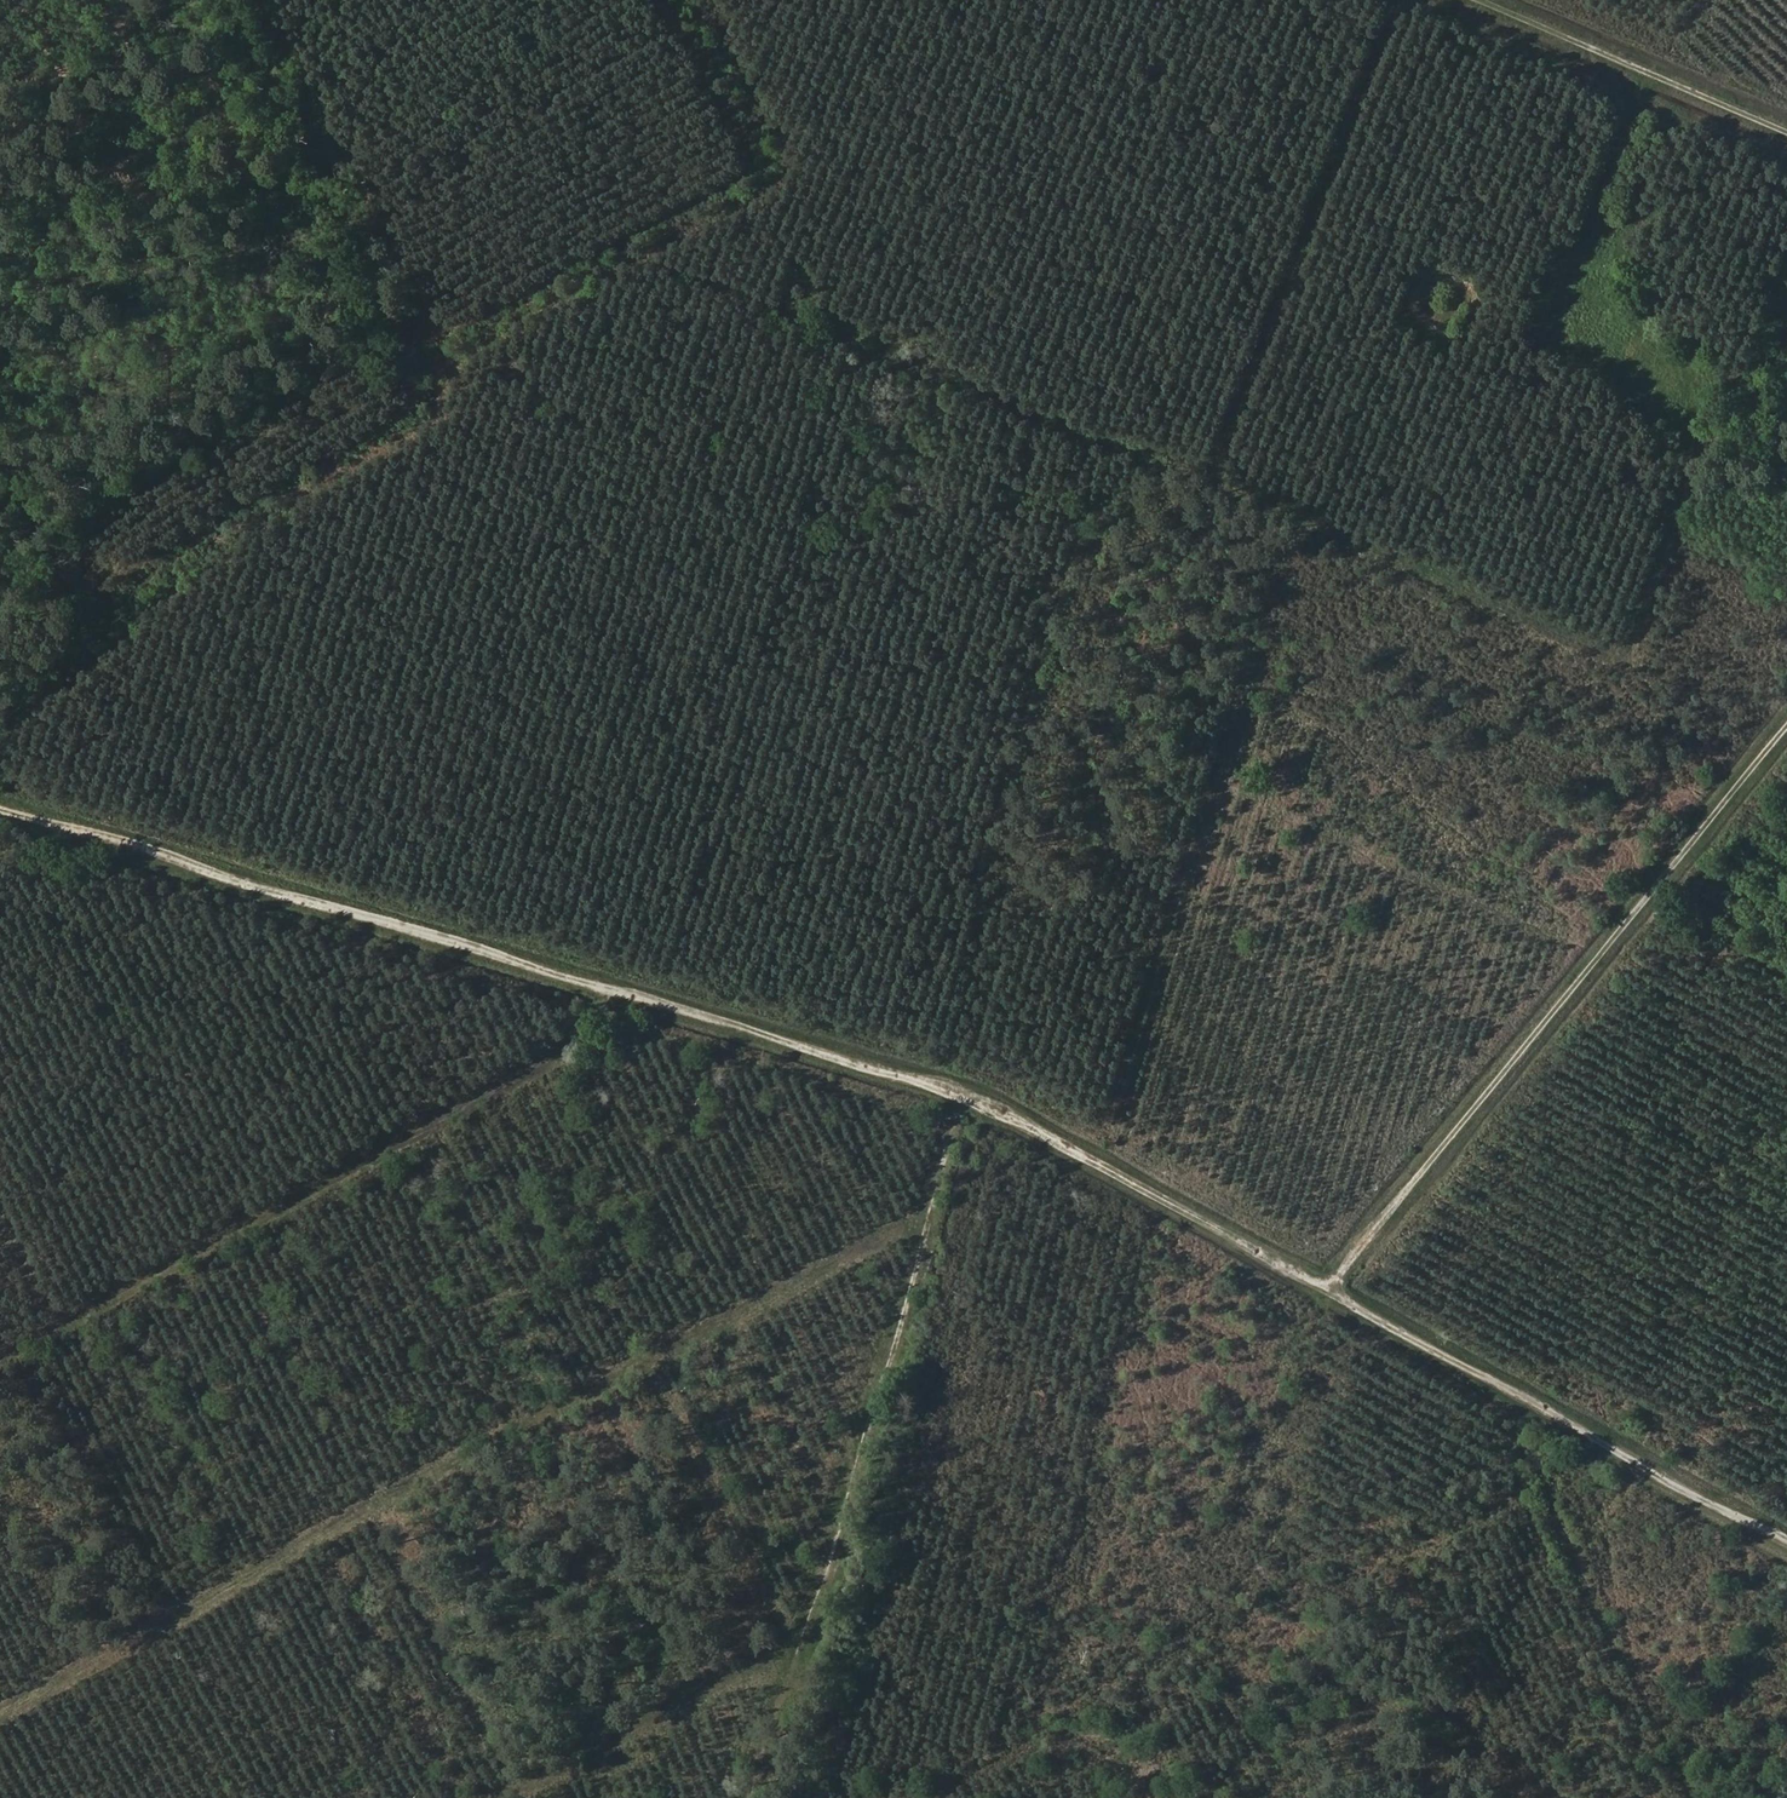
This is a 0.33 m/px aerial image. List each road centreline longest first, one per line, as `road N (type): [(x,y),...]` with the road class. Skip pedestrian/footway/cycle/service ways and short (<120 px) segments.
road 1 (track): [(0,823),(970,1096),(1786,1547)]
road 2 (track): [(1322,1290),(1786,738)]
road 3 (track): [(1479,0),(1786,130)]
road 4 (track): [(0,455),(83,596)]

